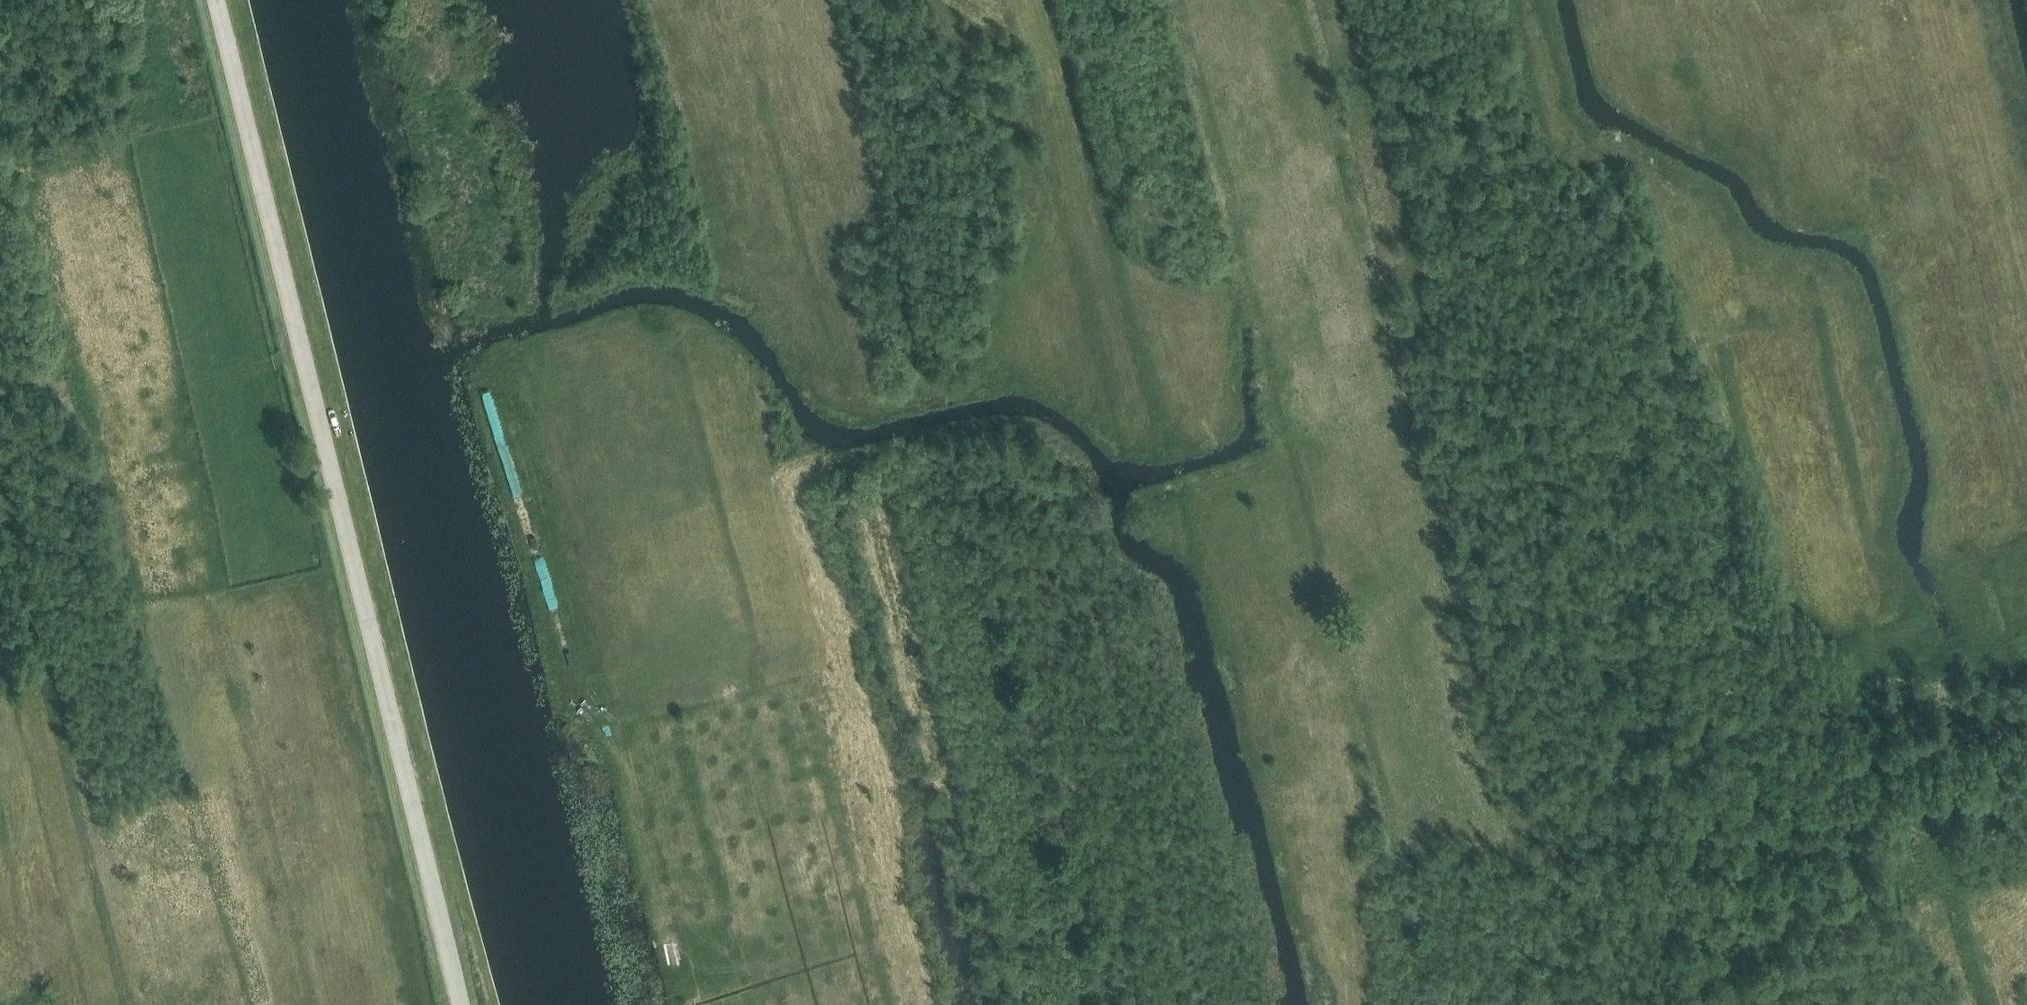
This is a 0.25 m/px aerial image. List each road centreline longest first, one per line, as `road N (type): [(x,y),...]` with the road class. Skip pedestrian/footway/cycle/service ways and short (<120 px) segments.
road 1 (tertiary): [(461,1004),(216,0)]

